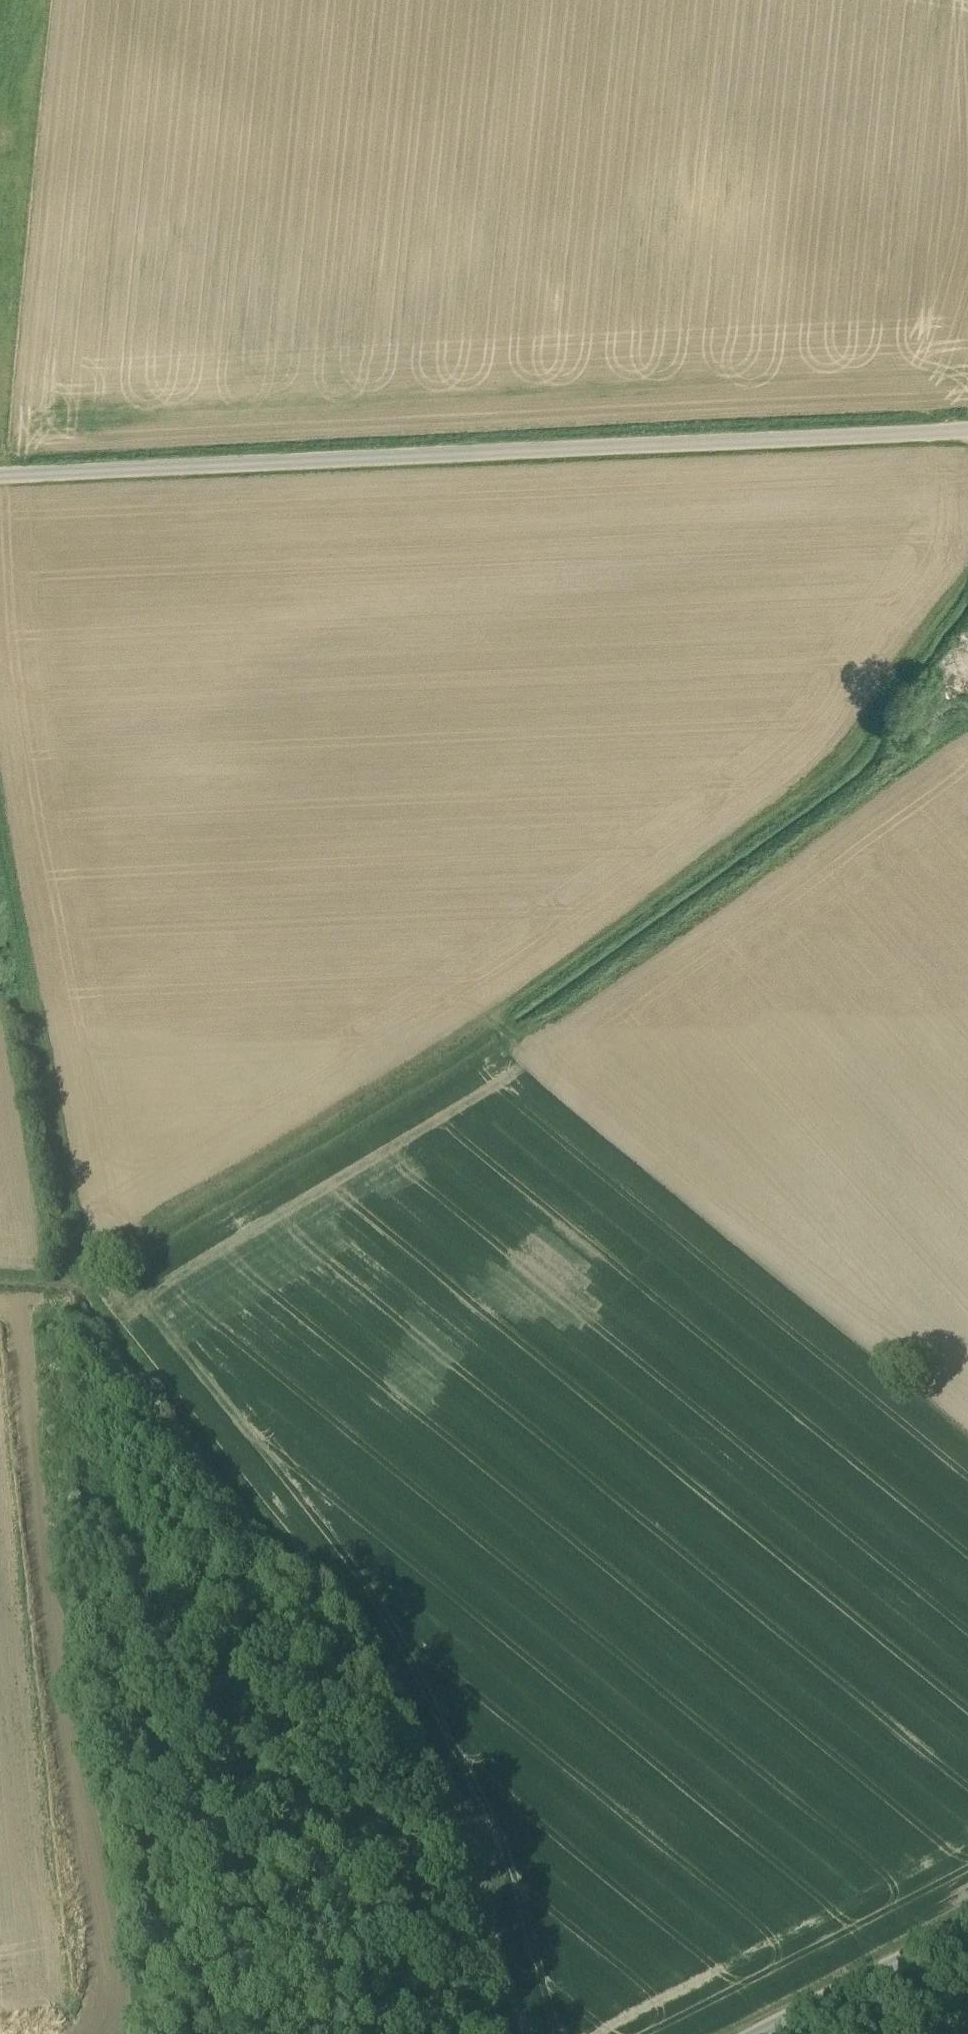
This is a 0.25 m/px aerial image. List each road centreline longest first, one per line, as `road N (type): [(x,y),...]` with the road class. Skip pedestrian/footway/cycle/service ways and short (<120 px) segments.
road 1 (unclassified): [(0,477),(967,431)]
road 2 (unclassified): [(768,2033),(967,1931)]

